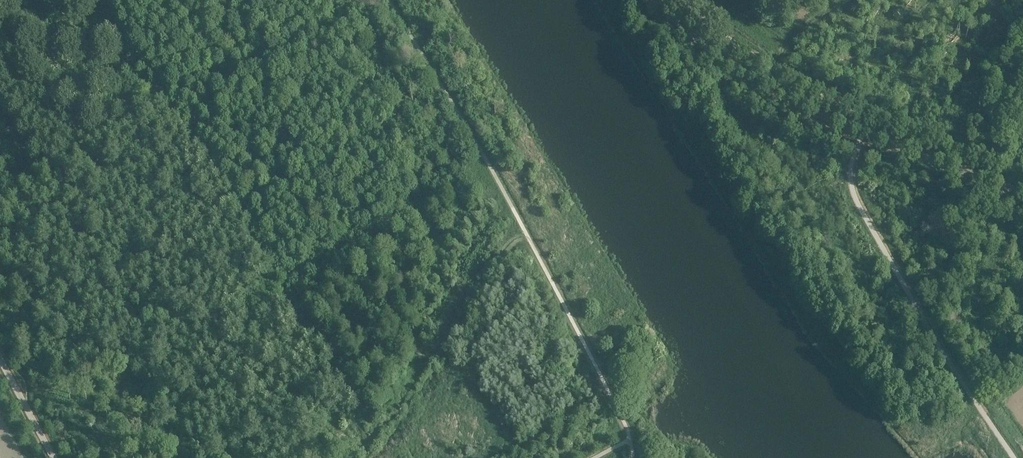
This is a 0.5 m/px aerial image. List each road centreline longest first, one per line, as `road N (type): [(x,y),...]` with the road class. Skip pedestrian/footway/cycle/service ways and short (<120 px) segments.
road 1 (unclassified): [(1022,193),(805,109),(738,70),(649,0)]

